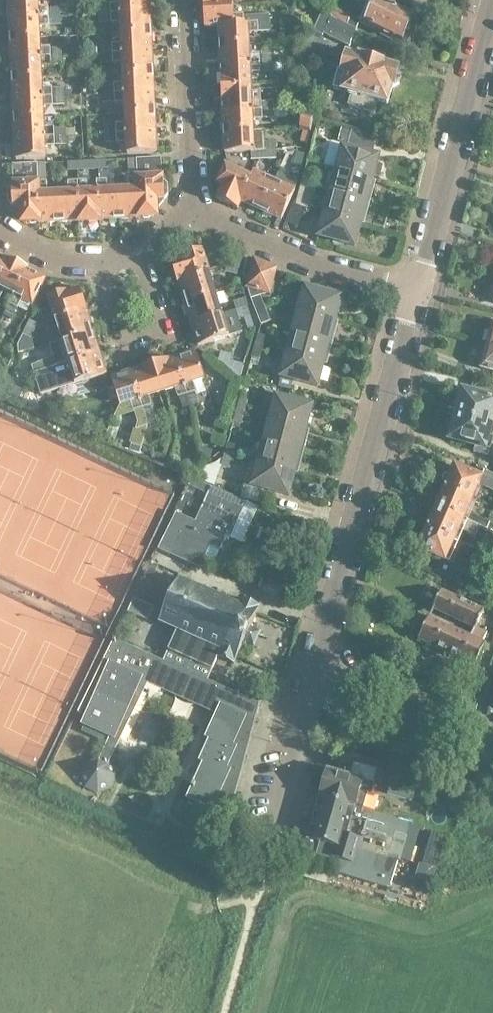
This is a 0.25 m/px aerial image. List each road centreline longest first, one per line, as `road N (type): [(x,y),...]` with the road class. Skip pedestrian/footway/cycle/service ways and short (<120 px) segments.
road 1 (residential): [(317,671),(420,299)]
road 2 (residential): [(420,299),(492,19)]
road 3 (residential): [(420,299),(188,216)]
road 4 (residential): [(92,256),(125,350),(165,336),(152,248)]
road 5 (residential): [(188,216),(196,181),(181,0)]
road 6 (residential): [(317,671),(492,740)]
road 7 (residential): [(272,839),(317,671)]
road 8 (track): [(108,921),(256,897)]

